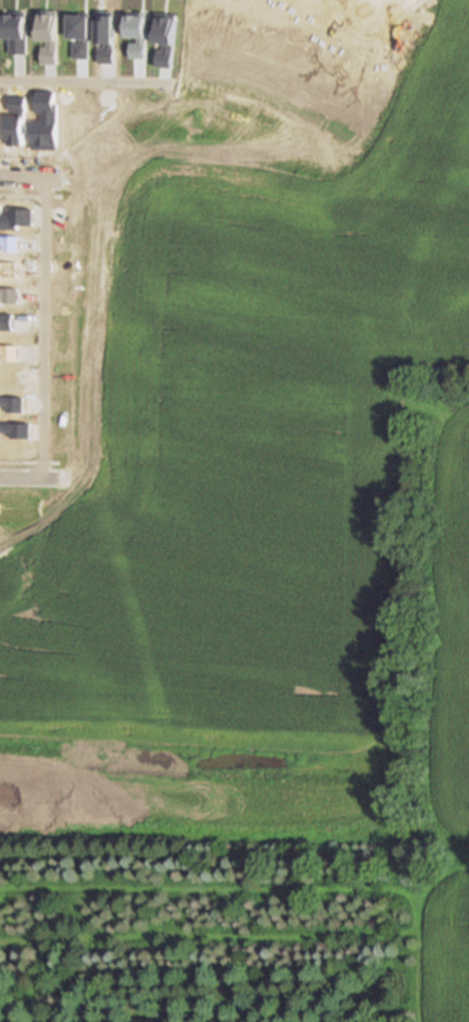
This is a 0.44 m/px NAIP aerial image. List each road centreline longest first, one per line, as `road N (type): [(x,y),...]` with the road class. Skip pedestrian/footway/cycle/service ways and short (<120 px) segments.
road 1 (residential): [(146,173),(137,635)]
road 2 (residential): [(402,172),(376,260),(360,374),(361,456),(411,599)]
road 3 (residential): [(0,176),(193,177),(376,260)]
road 4 (residential): [(0,542),(262,548),(382,528)]
road 5 (residential): [(361,456),(240,471),(0,476)]
road 6 (residential): [(468,12),(447,8),(414,20),(390,60),(395,95),(410,114),(442,129),(468,126)]
road 7 (residential): [(277,6),(390,60)]

